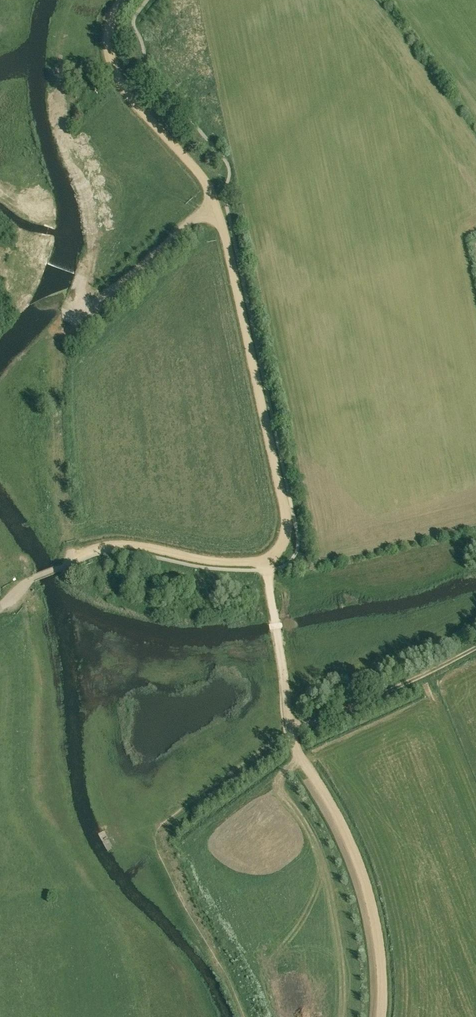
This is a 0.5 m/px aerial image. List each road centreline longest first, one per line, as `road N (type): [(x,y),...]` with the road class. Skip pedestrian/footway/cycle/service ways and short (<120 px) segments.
road 1 (track): [(119,0),(106,36),(114,68),(216,202),(286,520),(282,546),(267,559)]
road 2 (track): [(292,733),(361,868),(379,947),(381,1016)]
road 3 (track): [(267,559),(207,559),(127,542),(83,551),(70,563)]
road 4 (track): [(292,733),(475,649)]
road 5 (track): [(216,202),(101,304),(80,295)]
road 6 (track): [(267,570),(292,733)]

